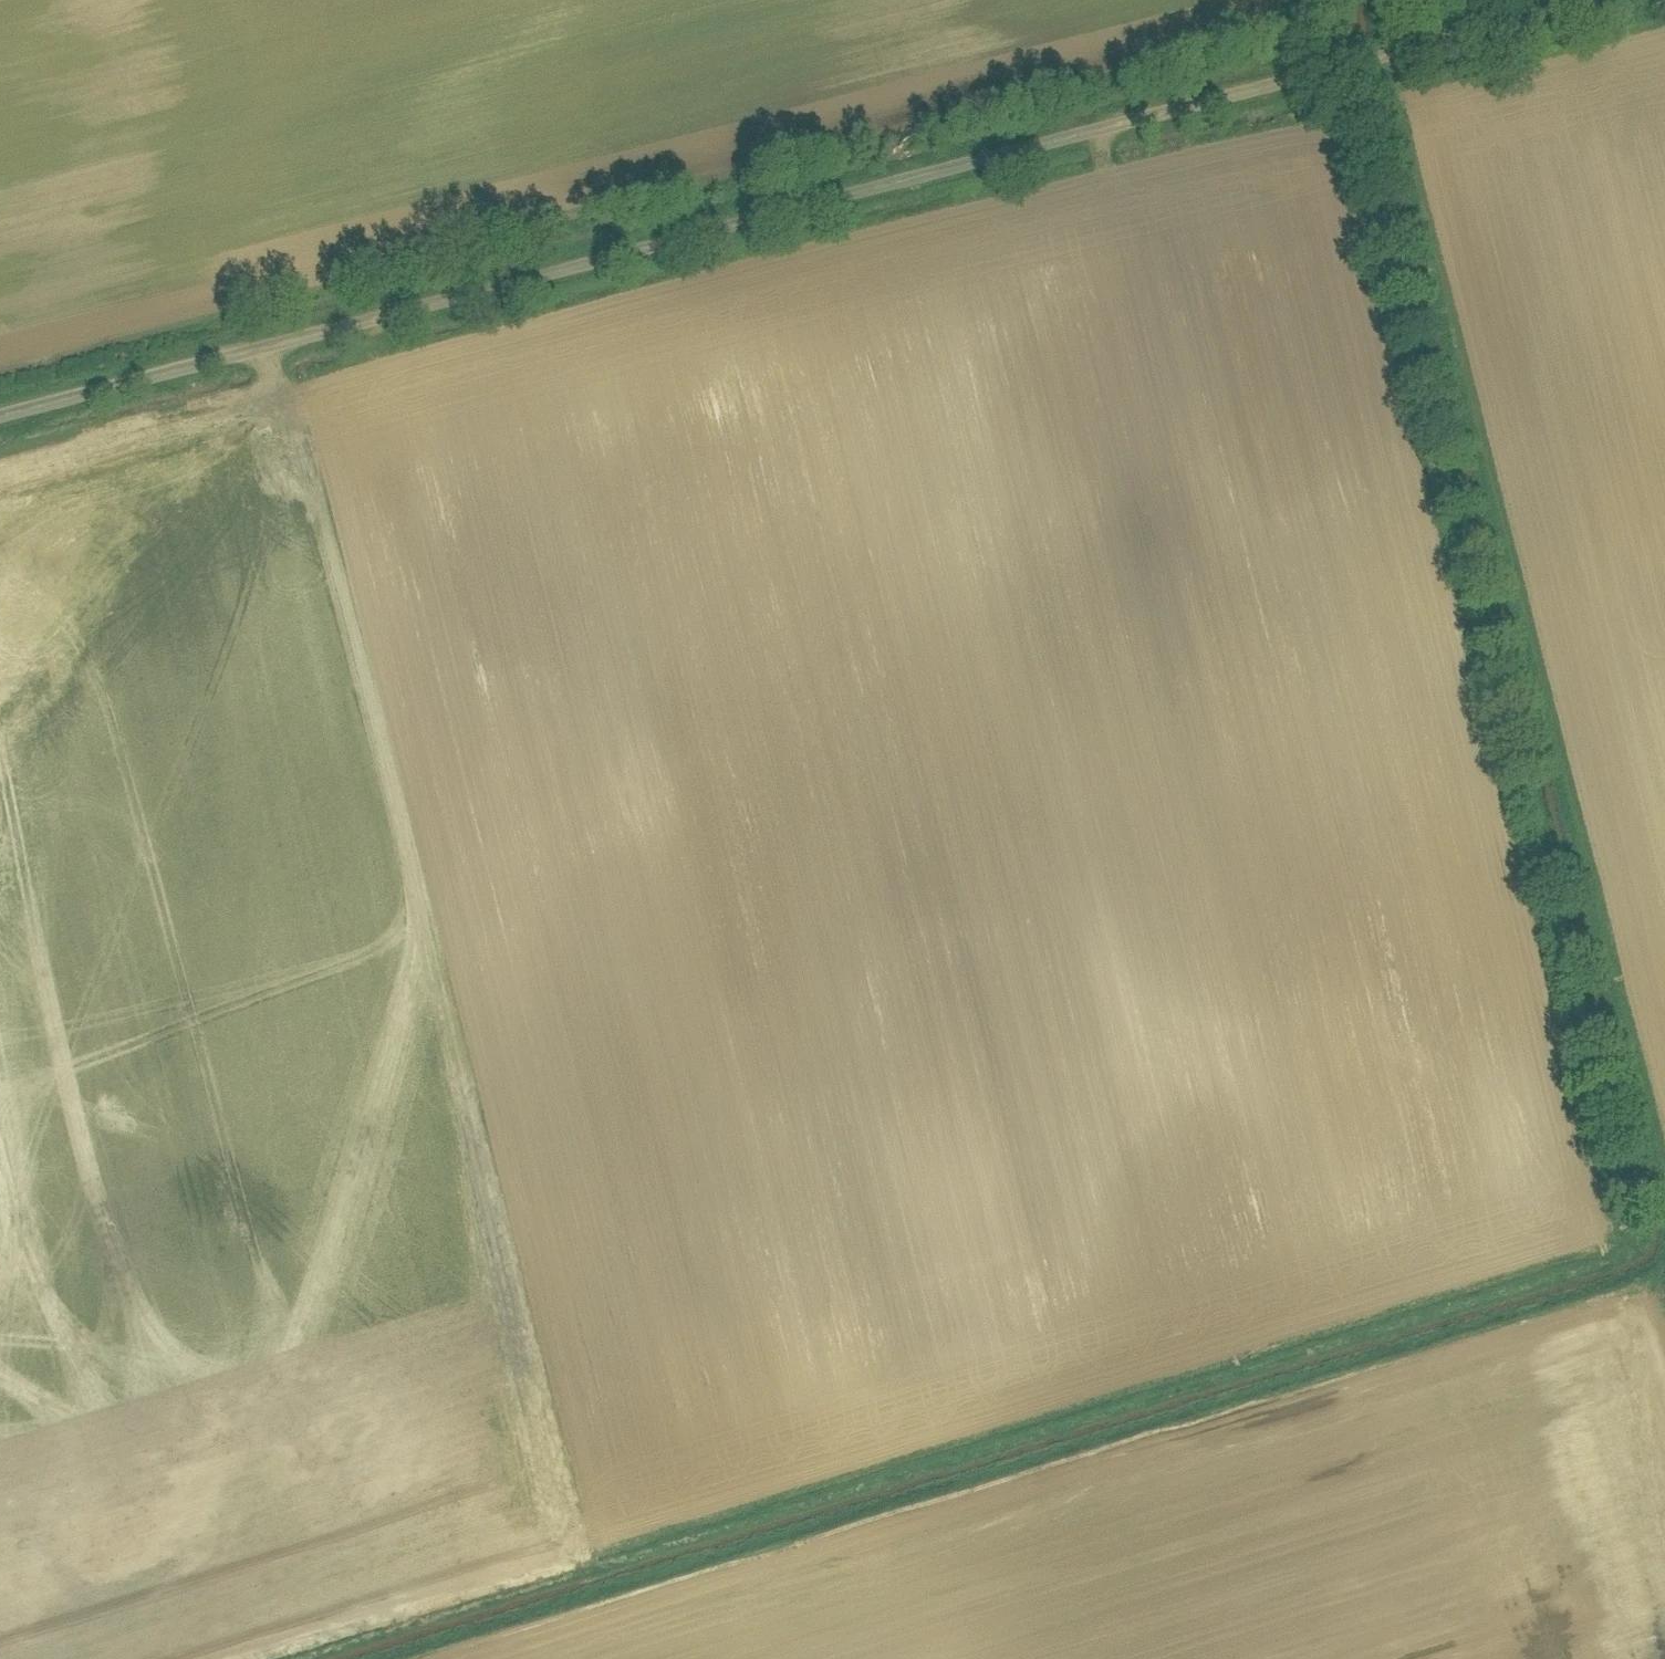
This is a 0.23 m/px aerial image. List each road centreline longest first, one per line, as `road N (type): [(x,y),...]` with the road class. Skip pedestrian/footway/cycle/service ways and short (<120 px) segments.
road 1 (unclassified): [(1652,0),(0,425)]

